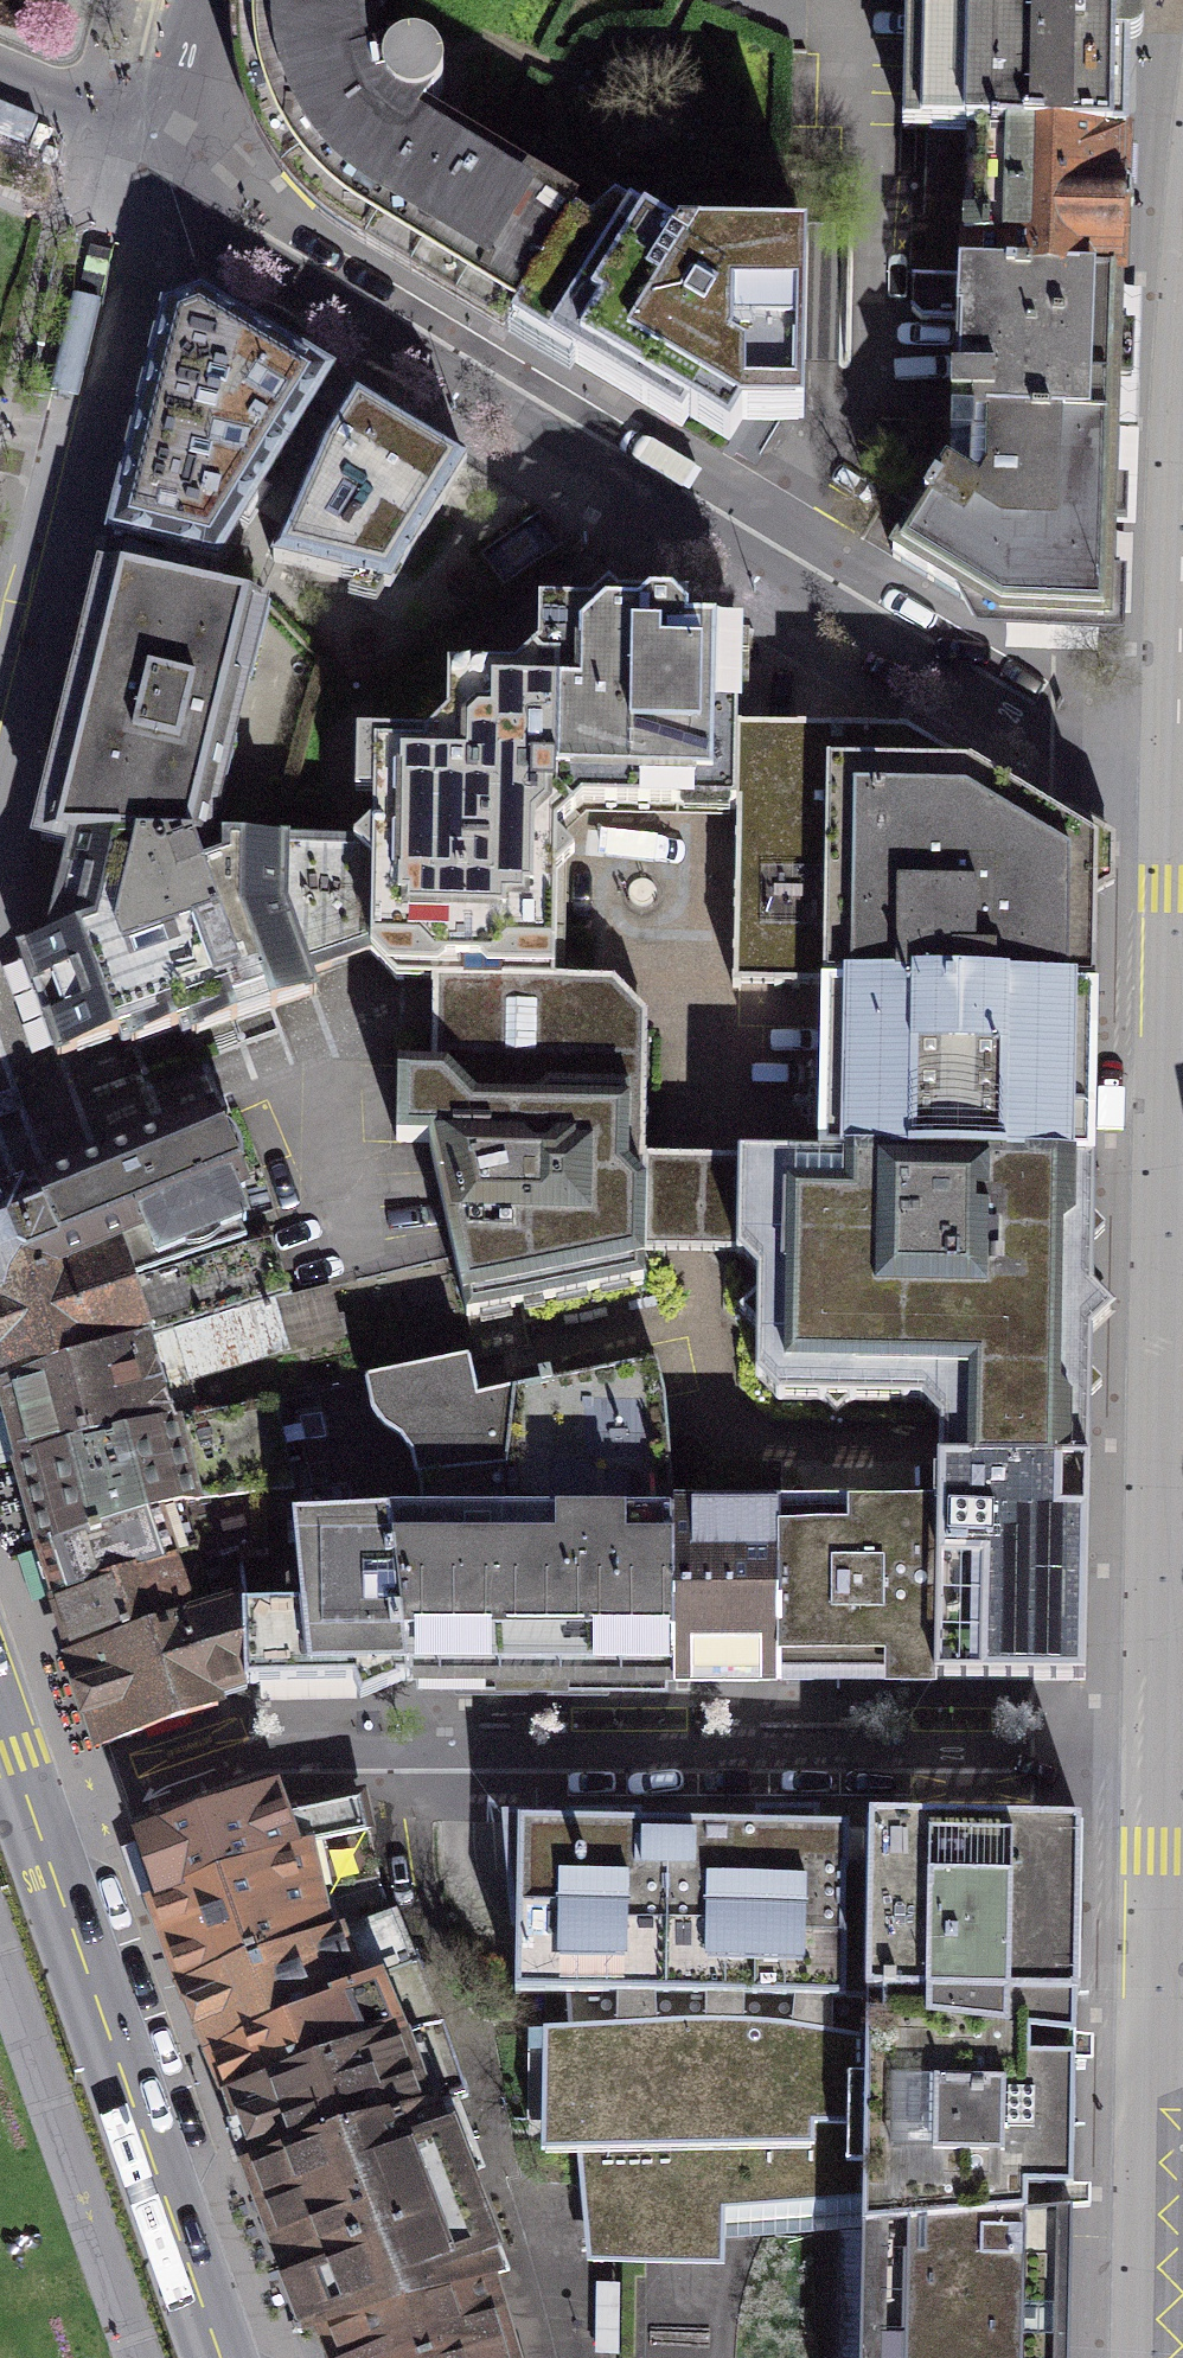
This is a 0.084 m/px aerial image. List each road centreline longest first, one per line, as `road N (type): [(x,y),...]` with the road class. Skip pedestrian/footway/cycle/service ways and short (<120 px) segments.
road 1 (residential): [(1165,1750),(278,1750),(42,1836)]
road 2 (primary): [(1165,1750),(1177,788)]
road 3 (residential): [(145,178),(767,563)]
road 4 (primary): [(1151,2357),(1165,1750)]
road 5 (residential): [(145,178),(0,762)]
road 6 (primary): [(42,1836),(223,2357)]
road 7 (residential): [(767,563),(1129,780),(1177,788)]
road 8 (residential): [(881,192),(866,373),(793,470),(767,563)]
road 9 (primary): [(1177,788),(1182,585)]
road 10 (residential): [(145,178),(184,0)]
road 11 (residential): [(0,111),(145,178)]
road 12 (primary): [(0,1724),(42,1836)]

